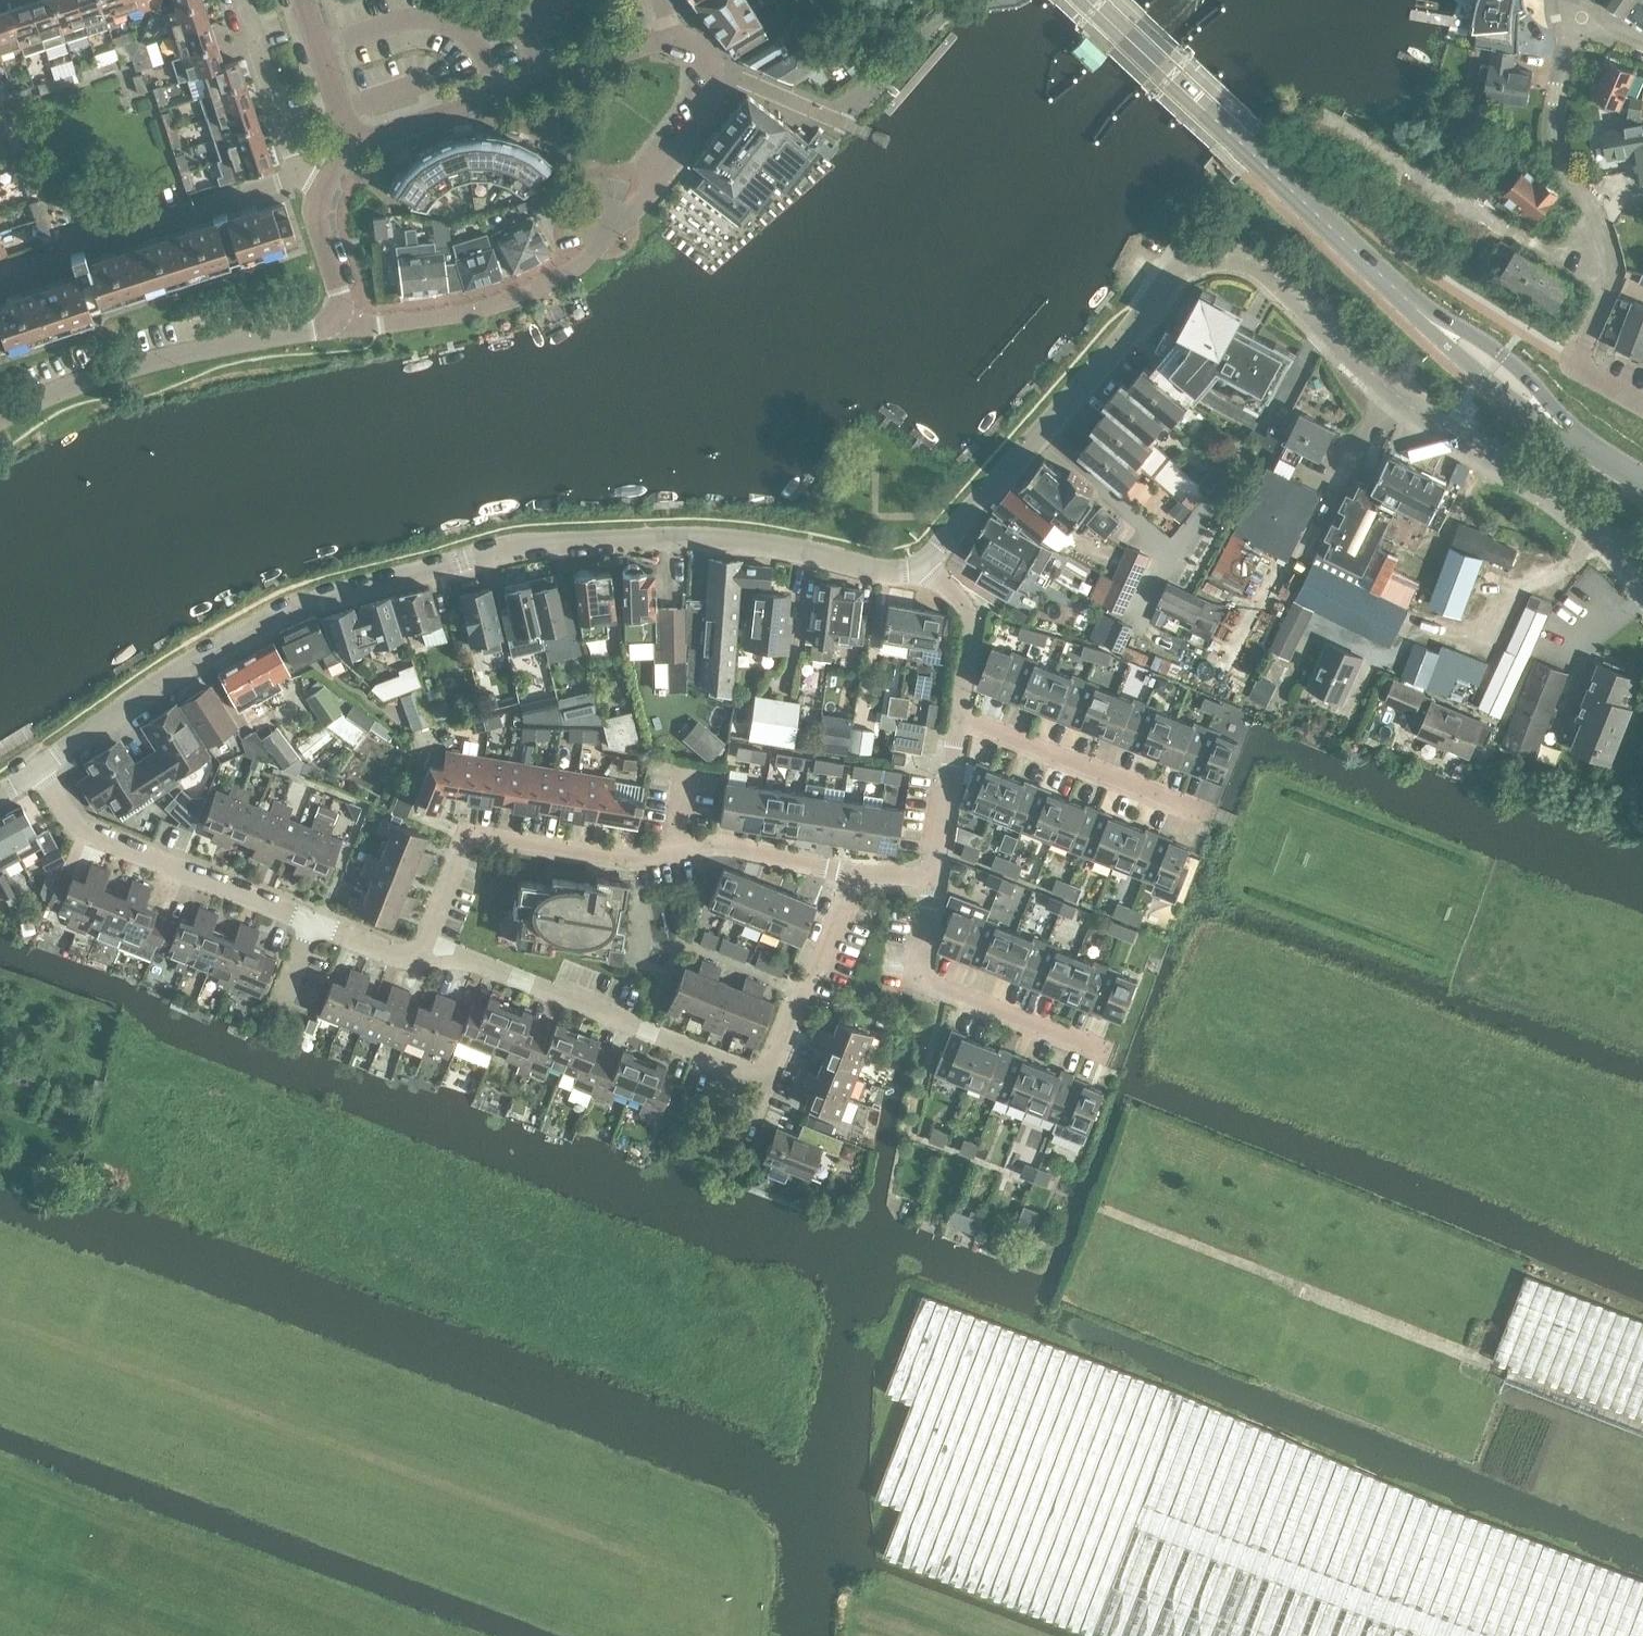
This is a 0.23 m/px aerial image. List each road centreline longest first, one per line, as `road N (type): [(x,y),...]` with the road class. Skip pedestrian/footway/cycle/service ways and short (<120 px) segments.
road 1 (unclassified): [(38,772),(274,618),(338,591),(473,559),(548,543),(683,539),(899,569),(926,562)]
road 2 (unclassified): [(1642,580),(1601,531),(1395,390),(1276,271),(1228,252),(1180,269)]
road 3 (residential): [(420,960),(469,836),(634,861),(719,842),(856,873)]
road 4 (unclassified): [(349,329),(489,308),(570,274),(597,251),(697,121),(706,74)]
road 5 (tertiary): [(1087,0),(1419,309)]
road 6 (residential): [(420,960),(78,829),(38,772)]
road 7 (unclassified): [(926,562),(1180,269)]
road 8 (residential): [(1574,368),(1614,275),(1596,216),(1554,151),(1564,8)]
road 9 (residential): [(770,1082),(469,962),(420,960)]
road 10 (unclassified): [(0,418),(118,365),(349,329)]
road 11 (unclassified): [(351,146),(676,38)]
road 12 (unclassified): [(301,178),(63,252),(52,269),(0,286)]
road 13 (residential): [(1112,1055),(917,980),(933,876)]
road 14 (residential): [(1216,813),(958,716)]
road 15 (tertiary): [(1595,452),(1528,378),(1419,309)]
road 16 (tertiary): [(1419,309),(1473,368),(1595,452)]
road 17 (residential): [(770,1082),(856,873)]
road 18 (unclassified): [(301,178),(243,0)]
road 19 (residential): [(958,716),(967,612),(926,562)]
road 20 (residential): [(933,876),(958,716)]
road 21 (unclassified): [(351,146),(303,0)]
road 22 (unclassified): [(349,329),(318,217),(327,181)]

